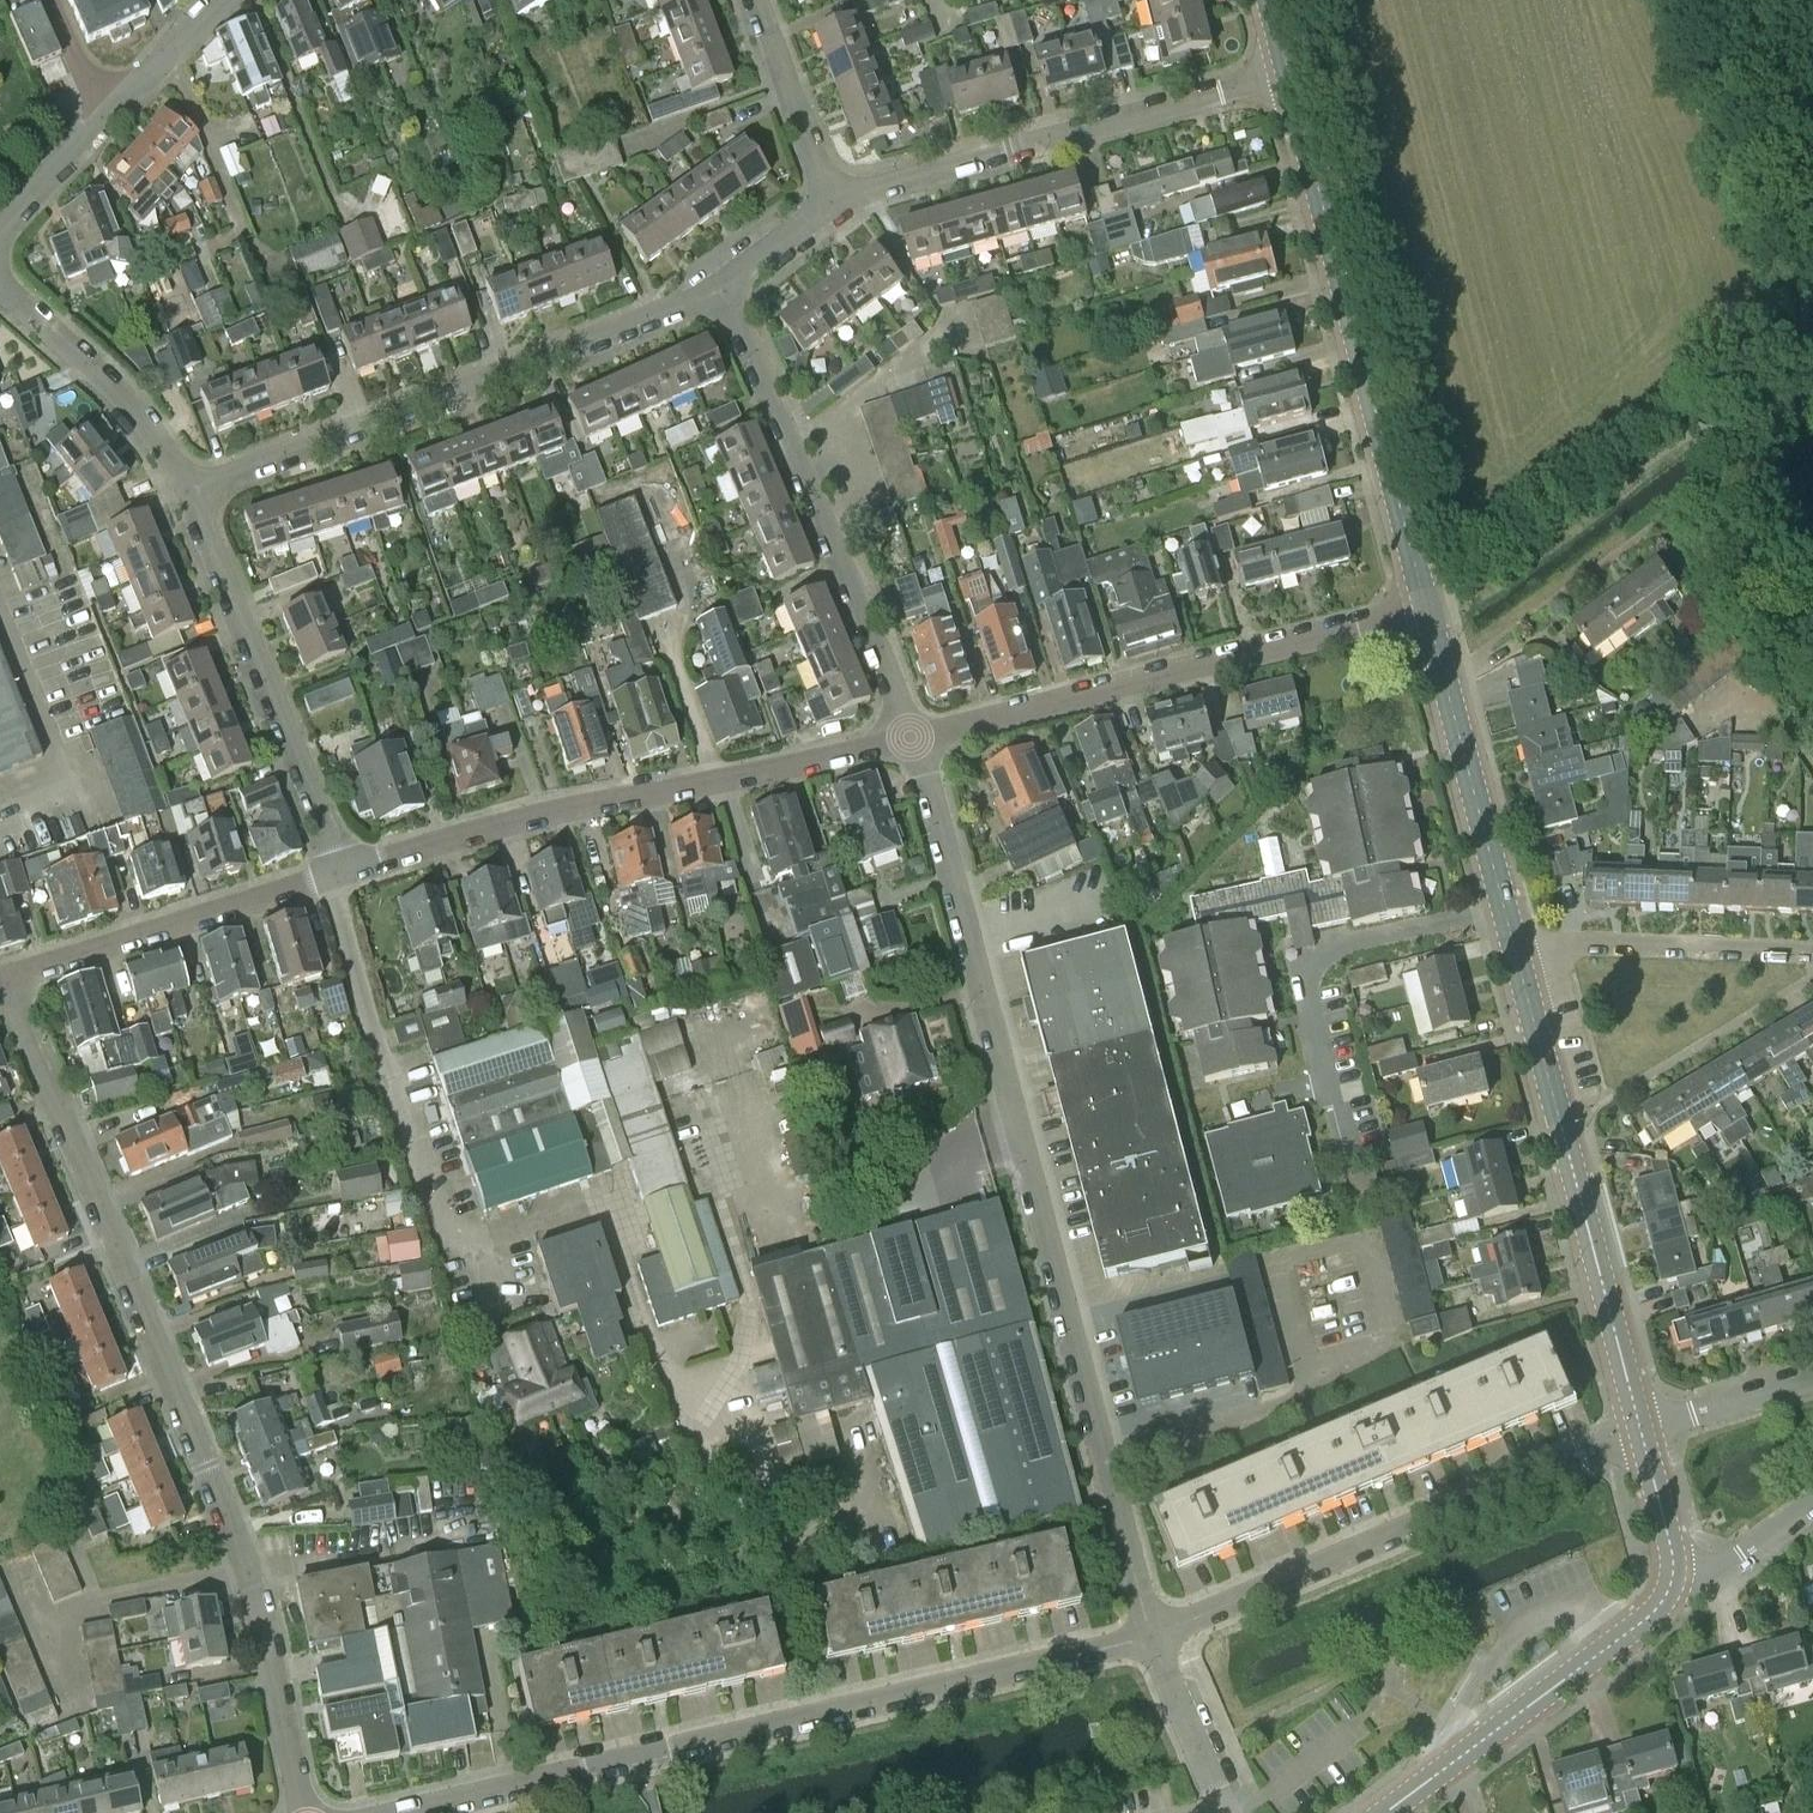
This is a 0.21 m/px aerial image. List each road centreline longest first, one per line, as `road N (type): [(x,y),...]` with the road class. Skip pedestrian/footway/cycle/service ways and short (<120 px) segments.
road 1 (residential): [(1158,1632),(913,738)]
road 2 (residential): [(303,1812),(246,1572),(1,975)]
road 3 (tertiary): [(1640,1430),(1416,612)]
road 4 (residential): [(374,1812),(1158,1632)]
road 5 (residential): [(341,870),(913,738)]
road 6 (unclassified): [(1416,612),(1480,584),(1712,419),(1731,427),(1745,449),(1812,611)]
road 7 (residential): [(194,487),(721,287)]
road 8 (tertiary): [(1416,612),(1290,73)]
road 9 (residential): [(1158,1632),(1640,1430)]
road 10 (residential): [(913,738),(1416,612)]
road 11 (residential): [(913,738),(721,287)]
road 12 (residential): [(829,205),(1290,73)]
road 13 (residential): [(467,1309),(324,874)]
road 14 (residential): [(341,870),(194,487)]
road 15 (tertiary): [(1385,1812),(1622,1636),(1661,1603),(1672,1579)]
road 16 (residential): [(1,975),(324,874)]
road 17 (residential): [(194,487),(127,403),(0,286)]
road 18 (residential): [(829,205),(755,0)]
road 19 (residential): [(1230,1812),(1158,1632)]
road 20 (residential): [(1812,1381),(1640,1430)]
road 21 (residential): [(0,232),(110,109)]
road 22 (residential): [(1672,1579),(1722,1570),(1812,1505)]
road 23 (residential): [(110,109),(219,0)]
road 24 (tertiary): [(1672,1579),(1674,1553),(1640,1430)]
road 25 (residential): [(721,287),(829,205)]
road 26 (residential): [(54,0),(92,88),(110,109)]

